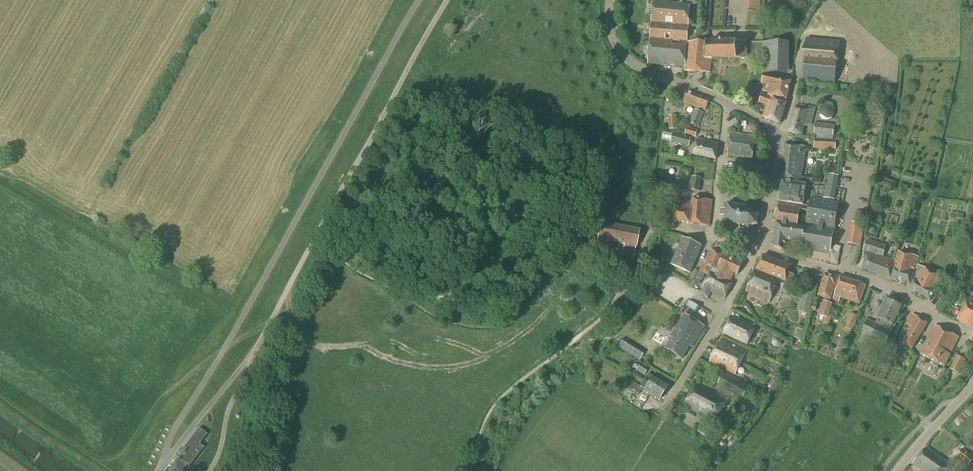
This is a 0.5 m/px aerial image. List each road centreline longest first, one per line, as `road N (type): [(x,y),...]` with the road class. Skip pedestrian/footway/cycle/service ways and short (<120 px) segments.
road 1 (unclassified): [(451,0),(252,356),(157,470)]
road 2 (tertiary): [(972,338),(872,282),(764,246)]
road 3 (residential): [(661,413),(757,250)]
road 4 (tertiary): [(729,105),(627,59),(612,33),(610,0)]
road 5 (residential): [(713,238),(729,105)]
road 6 (track): [(210,470),(252,356)]

